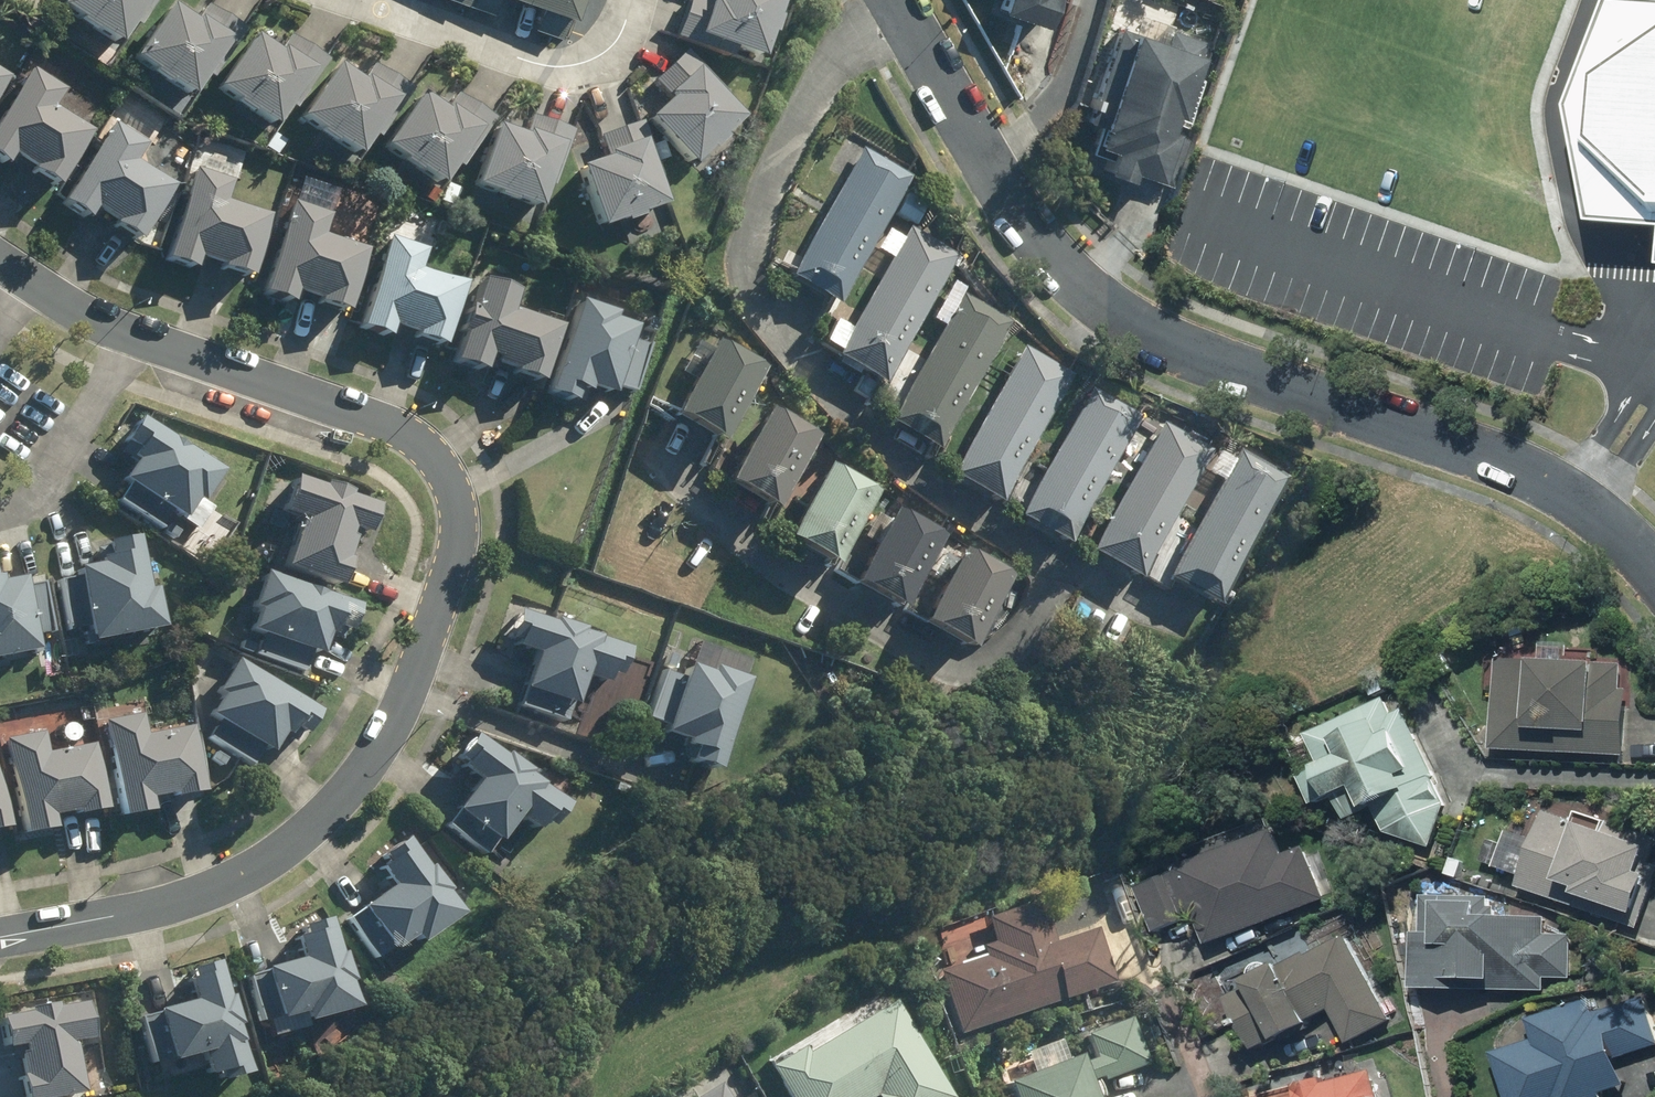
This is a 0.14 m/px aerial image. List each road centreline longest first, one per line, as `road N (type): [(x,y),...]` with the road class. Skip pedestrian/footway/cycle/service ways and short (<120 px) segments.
road 1 (residential): [(0,940),(160,910),(267,862),(346,795),(393,732),(454,563),(455,508),(437,457),(391,423),(137,334)]
road 2 (residential): [(1654,579),(1575,501),(1495,459),(1135,328),(1066,261),(999,176),(894,0)]
road 3 (residential): [(639,0),(618,55),(571,76),(385,0)]
road 4 (residential): [(137,334),(51,478),(0,516)]

